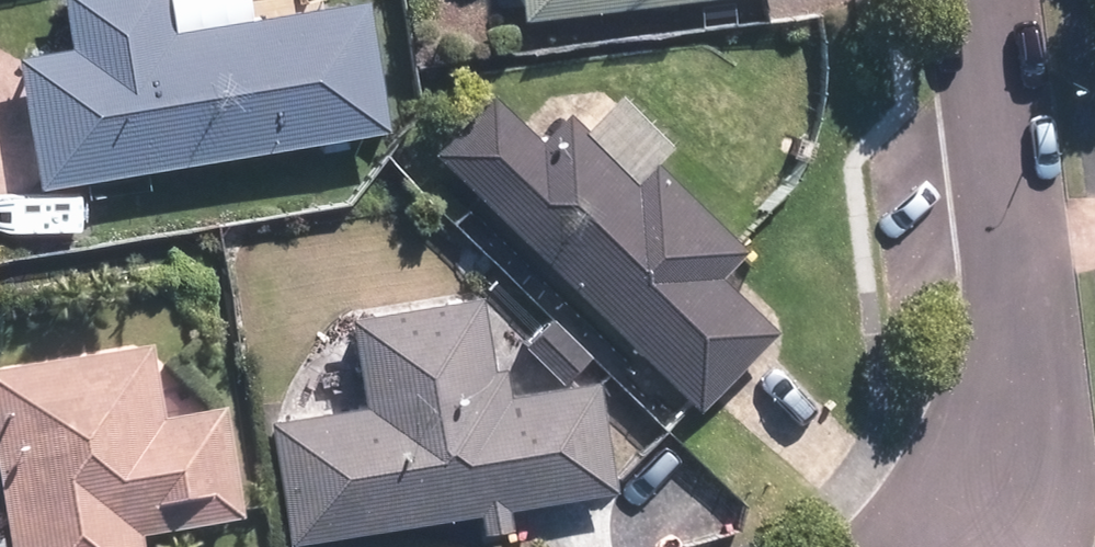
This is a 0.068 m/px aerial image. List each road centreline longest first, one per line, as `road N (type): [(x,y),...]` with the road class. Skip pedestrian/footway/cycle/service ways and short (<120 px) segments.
road 1 (residential): [(977,0),(1026,443),(971,546)]

